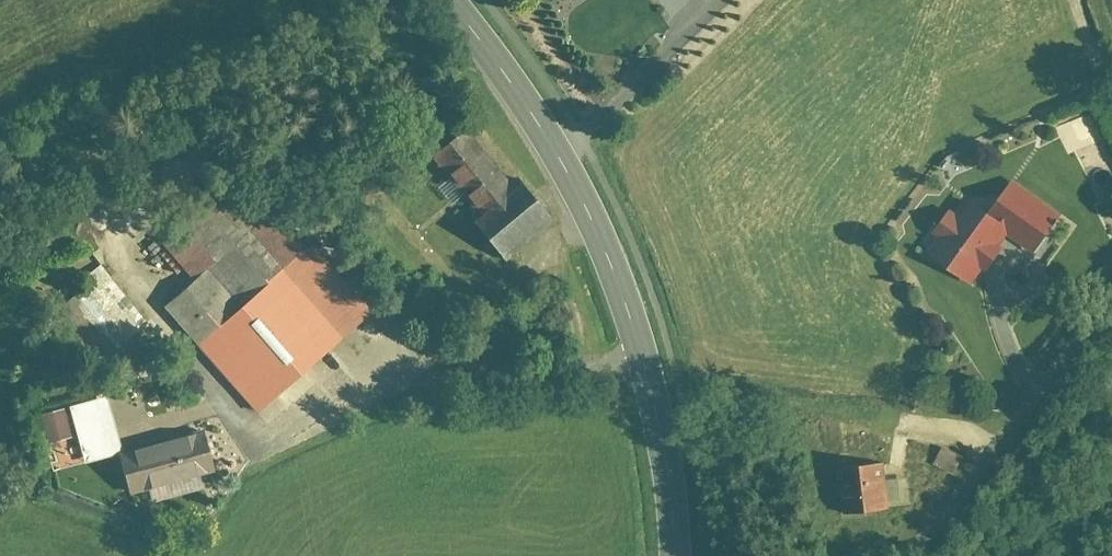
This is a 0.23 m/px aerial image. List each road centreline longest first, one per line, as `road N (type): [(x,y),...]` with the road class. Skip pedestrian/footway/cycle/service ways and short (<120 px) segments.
road 1 (primary): [(674,555),(641,362),(595,228),(560,157),(443,0)]
road 2 (residential): [(1111,286),(904,555)]

